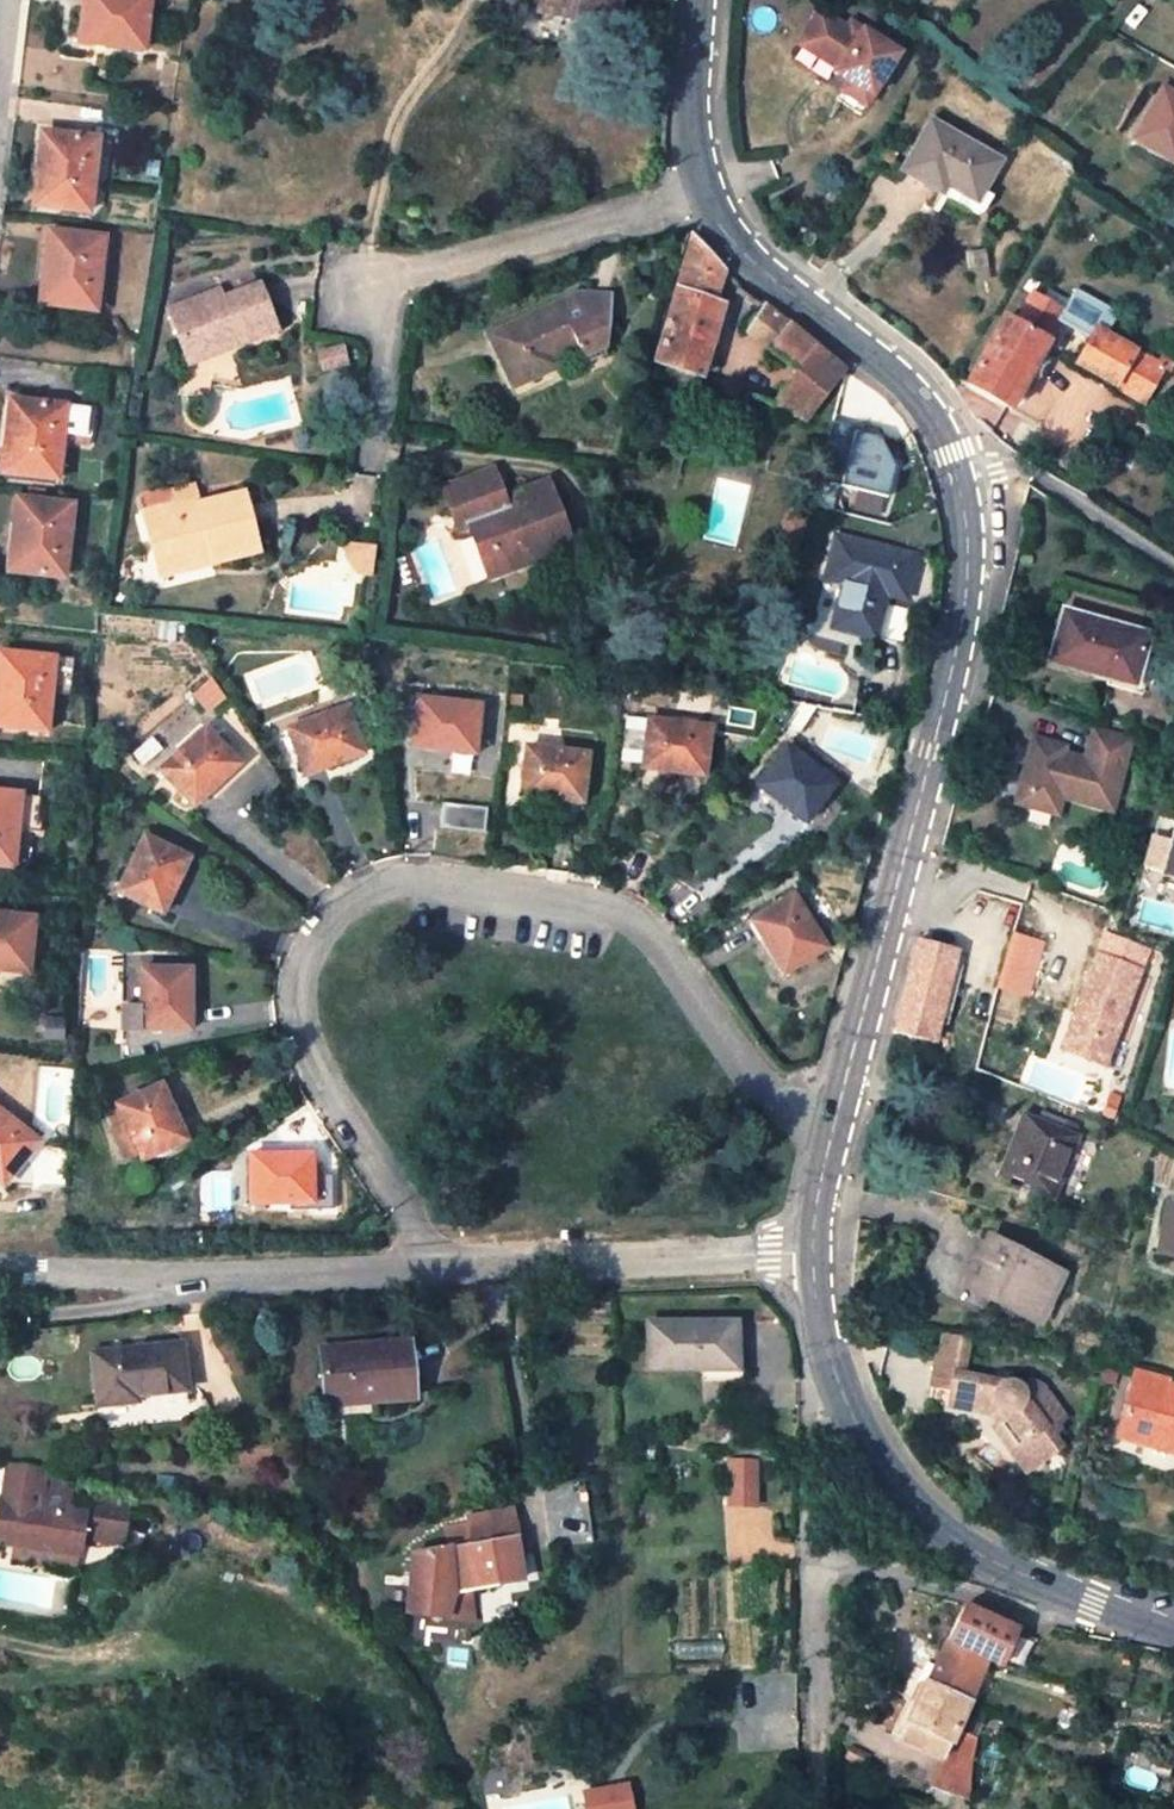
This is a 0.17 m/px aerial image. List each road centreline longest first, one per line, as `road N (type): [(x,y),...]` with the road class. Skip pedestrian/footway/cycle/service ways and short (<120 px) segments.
road 1 (residential): [(828,1163),(779,1112),(692,985),(623,920),(406,880),(335,921),(299,989),(313,1060),(439,1271)]
road 2 (unclassified): [(960,482),(968,580),(926,806),(861,1001),(828,1163)]
road 3 (unclassified): [(960,482),(940,428),(893,370),(775,284),(716,219),(702,190),(687,107),(697,0)]
road 4 (unclassified): [(816,1255),(825,1351),(860,1437),(937,1525),(985,1559),(1173,1632)]
road 5 (unclassified): [(816,1255),(439,1271)]
road 6 (residential): [(305,1276),(0,1324)]
road 7 (unclassified): [(305,1276),(0,1269)]
road 8 (residential): [(1173,560),(1054,484),(1004,470),(960,482)]
road 9 (unclassified): [(439,1271),(305,1276)]

